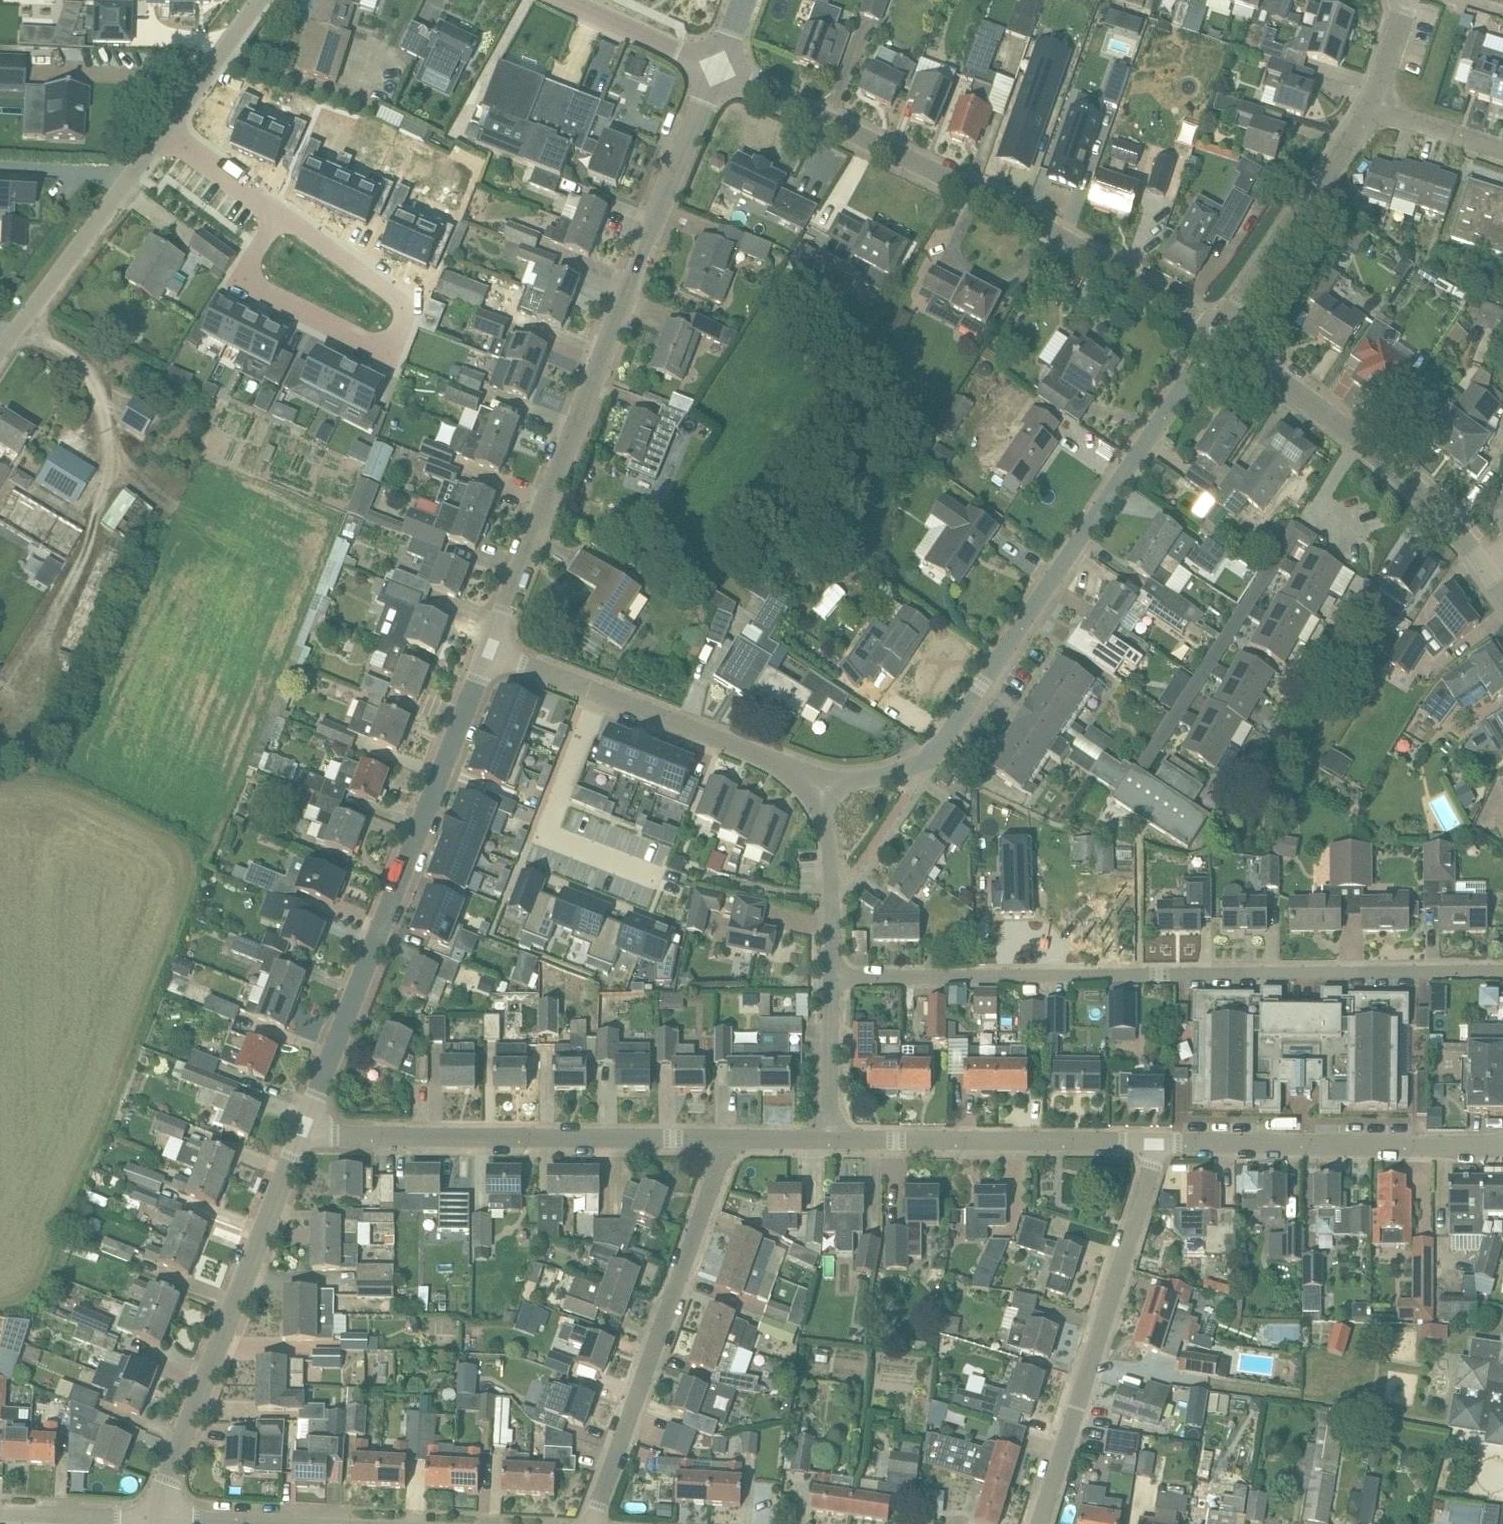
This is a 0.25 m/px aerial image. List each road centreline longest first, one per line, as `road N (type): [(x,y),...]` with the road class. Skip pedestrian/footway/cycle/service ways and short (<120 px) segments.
road 1 (residential): [(1502,970),(831,977)]
road 2 (residential): [(491,651),(718,68)]
road 3 (residential): [(1221,332),(1103,259),(718,68)]
road 4 (residential): [(922,767),(1221,332)]
road 5 (residential): [(305,1124),(491,651)]
road 6 (residential): [(305,1124),(333,1135),(726,1138)]
road 7 (residential): [(155,1515),(305,1124)]
road 8 (residential): [(592,1523),(726,1138)]
road 9 (residential): [(1036,1523),(1159,1142)]
road 10 (residential): [(1159,1142),(1502,1142)]
road 11 (residential): [(831,1139),(1159,1142)]
road 12 (residential): [(277,211),(244,280),(390,352),(410,307)]
road 13 (unclassified): [(0,358),(168,133)]
road 14 (residential): [(1221,332),(1376,109)]
road 15 (residential): [(600,694),(545,836),(656,875)]
road 16 (residential): [(807,777),(600,694)]
road 17 (residential): [(831,977),(824,824),(807,777)]
road 18 (residential): [(345,1523),(155,1515)]
road 19 (residential): [(1480,561),(1441,503),(1357,422)]
road 20 (residential): [(718,68),(568,0)]
road 21 (residential): [(410,307),(277,211)]
road 22 (residential): [(1357,422),(1221,332)]
road 23 (residential): [(831,1139),(831,977)]
road 24 (unclassified): [(168,133),(257,0)]
road 25 (unclassified): [(155,1515),(0,1505)]
road 26 (residential): [(1357,422),(1321,498),(1366,543)]
road 27 (residential): [(168,133),(277,211)]
road 28 (residential): [(1502,149),(1376,109)]

